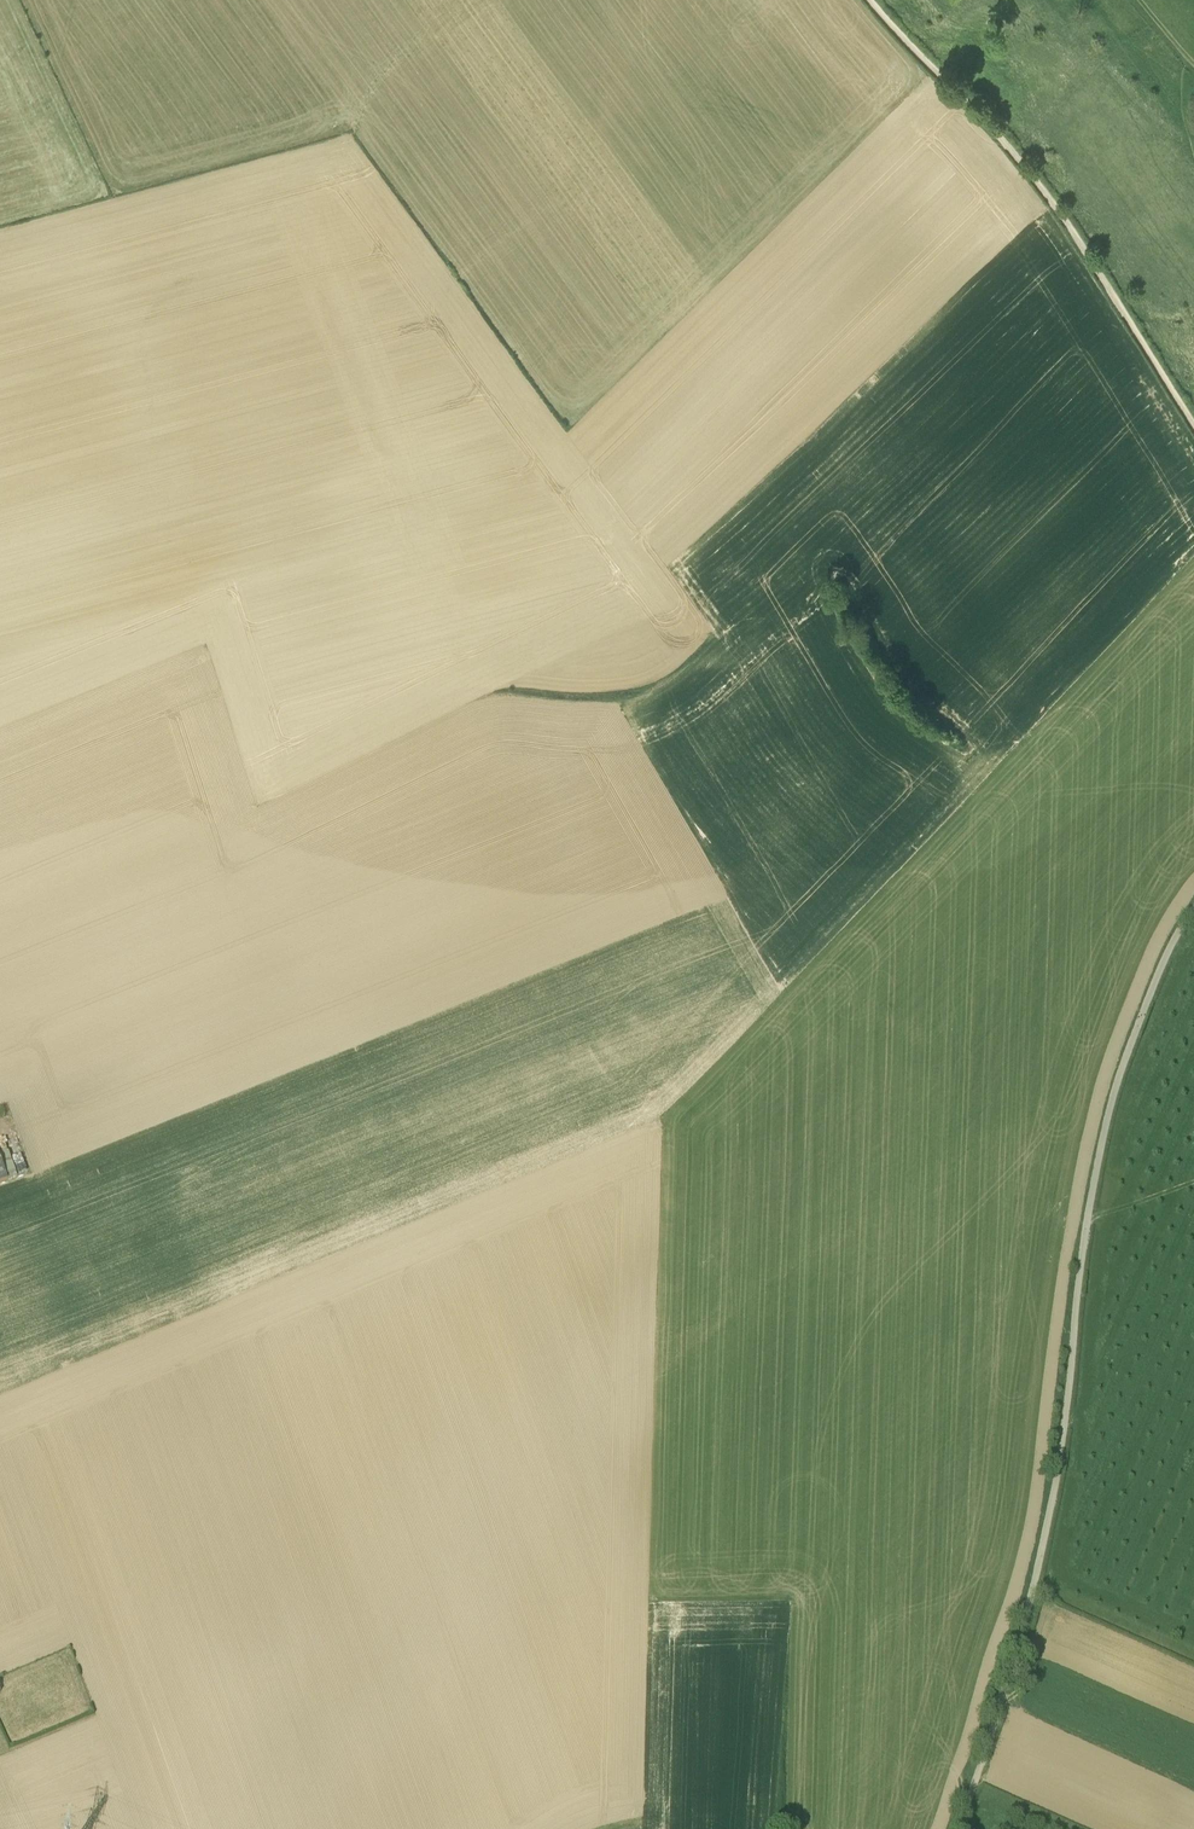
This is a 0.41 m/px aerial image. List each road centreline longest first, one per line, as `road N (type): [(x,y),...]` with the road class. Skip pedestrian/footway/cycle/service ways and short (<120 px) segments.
road 1 (track): [(957,1828),(1045,1535),(1106,1123),(1164,960),(1193,910)]
road 2 (track): [(1193,423),(1043,189),(871,0)]

